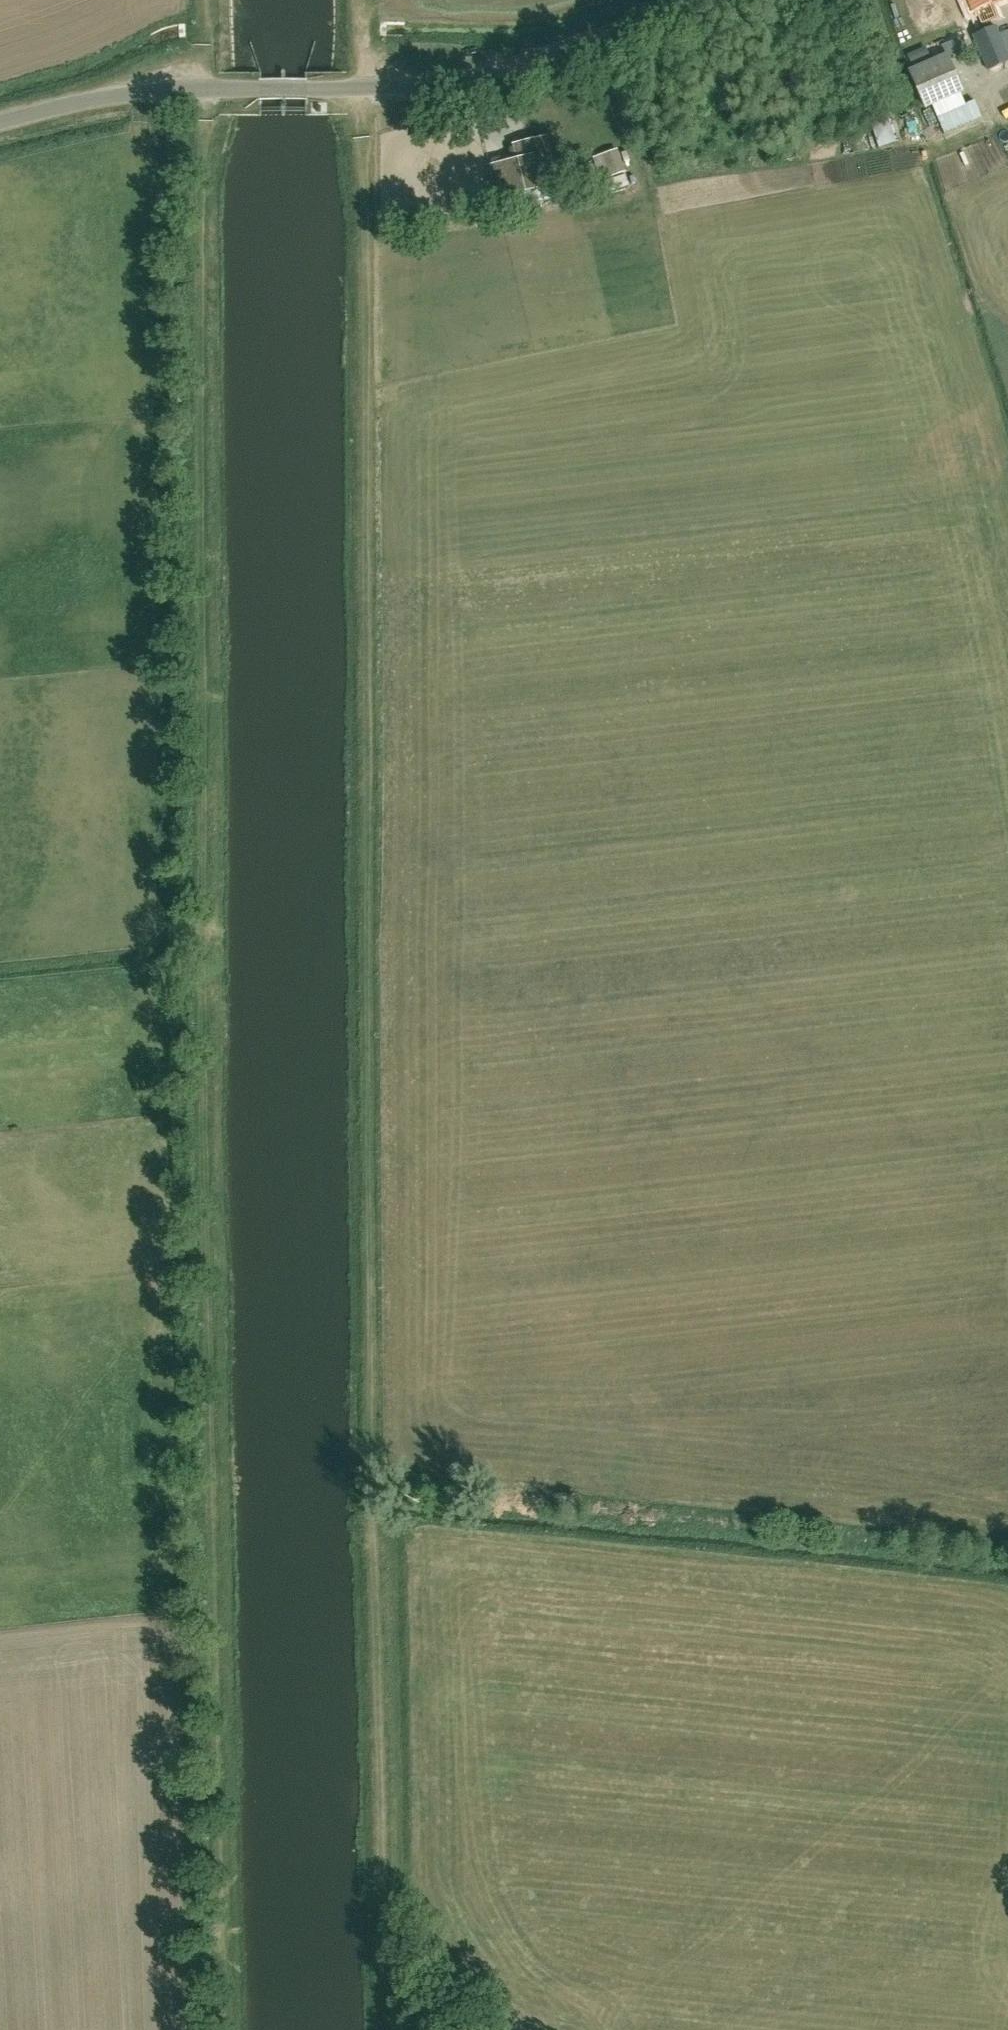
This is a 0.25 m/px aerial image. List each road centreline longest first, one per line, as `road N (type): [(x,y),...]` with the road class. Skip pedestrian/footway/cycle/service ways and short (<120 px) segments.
road 1 (unclassified): [(0,123),(157,90),(440,82),(694,0)]

